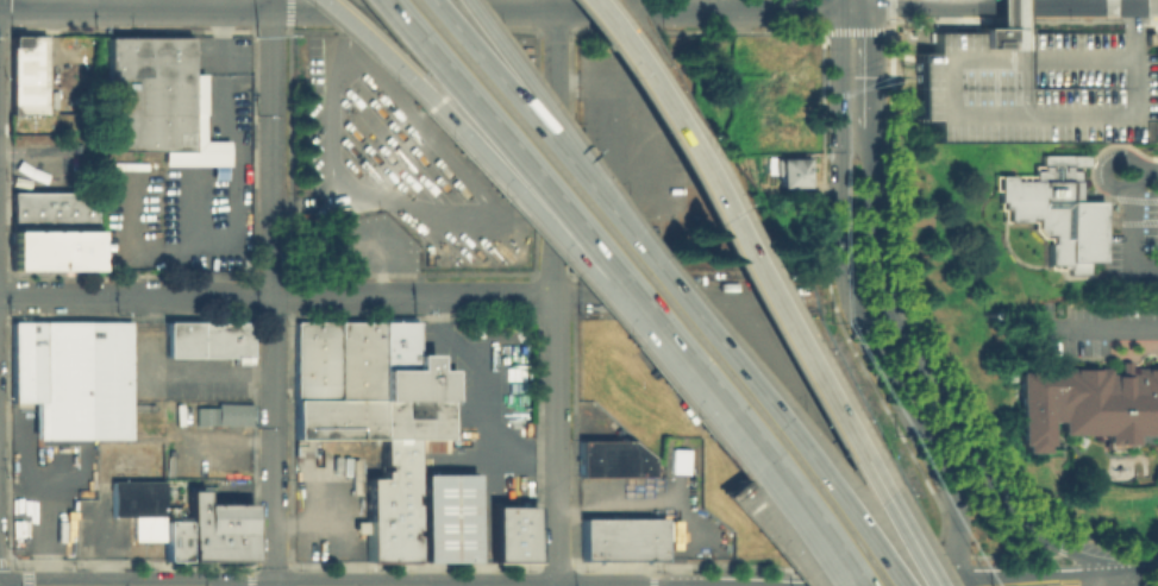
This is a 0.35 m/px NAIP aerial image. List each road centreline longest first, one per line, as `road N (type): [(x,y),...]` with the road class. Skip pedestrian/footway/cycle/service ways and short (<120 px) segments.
road 1 (residential): [(857,8),(0,10)]
road 2 (motorway): [(931,585),(700,172),(638,76),(574,0)]
road 3 (tertiary): [(857,8),(838,31),(839,271),(869,351),(954,500),(956,585)]
road 4 (residential): [(271,585),(271,8)]
road 5 (residential): [(556,585),(555,11)]
road 6 (residential): [(556,295),(0,296)]
road 7 (motorway): [(897,585),(752,392),(576,188)]
road 8 (motorway): [(313,0),(368,46),(584,276),(647,323)]
road 9 (tertiary): [(1039,531),(988,484),(890,316),(874,239),(874,127)]
road 10 (motorway): [(377,0),(647,323)]
road 11 (motorway): [(647,323),(847,585)]
road 12 (residential): [(1157,7),(857,8)]
road 13 (motorway): [(576,188),(417,0)]
road 14 (motorway): [(576,188),(538,108),(456,0)]
road 15 (tertiary): [(1114,573),(975,576),(956,585)]
road 16 (tertiary): [(874,127),(872,31),(857,8)]

